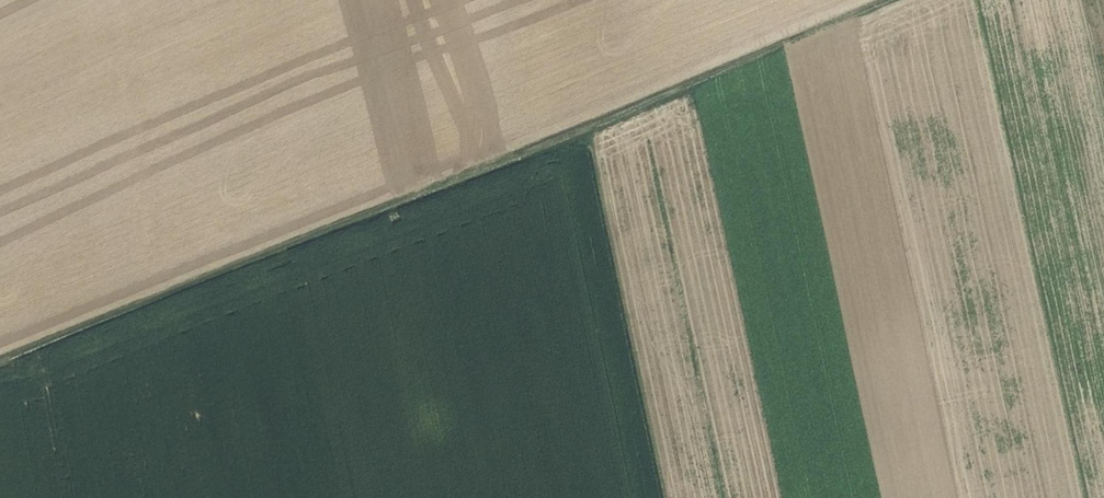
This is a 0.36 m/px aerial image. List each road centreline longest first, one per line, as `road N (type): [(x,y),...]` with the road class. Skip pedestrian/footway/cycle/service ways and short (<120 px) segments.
road 1 (track): [(884,0),(0,359)]

